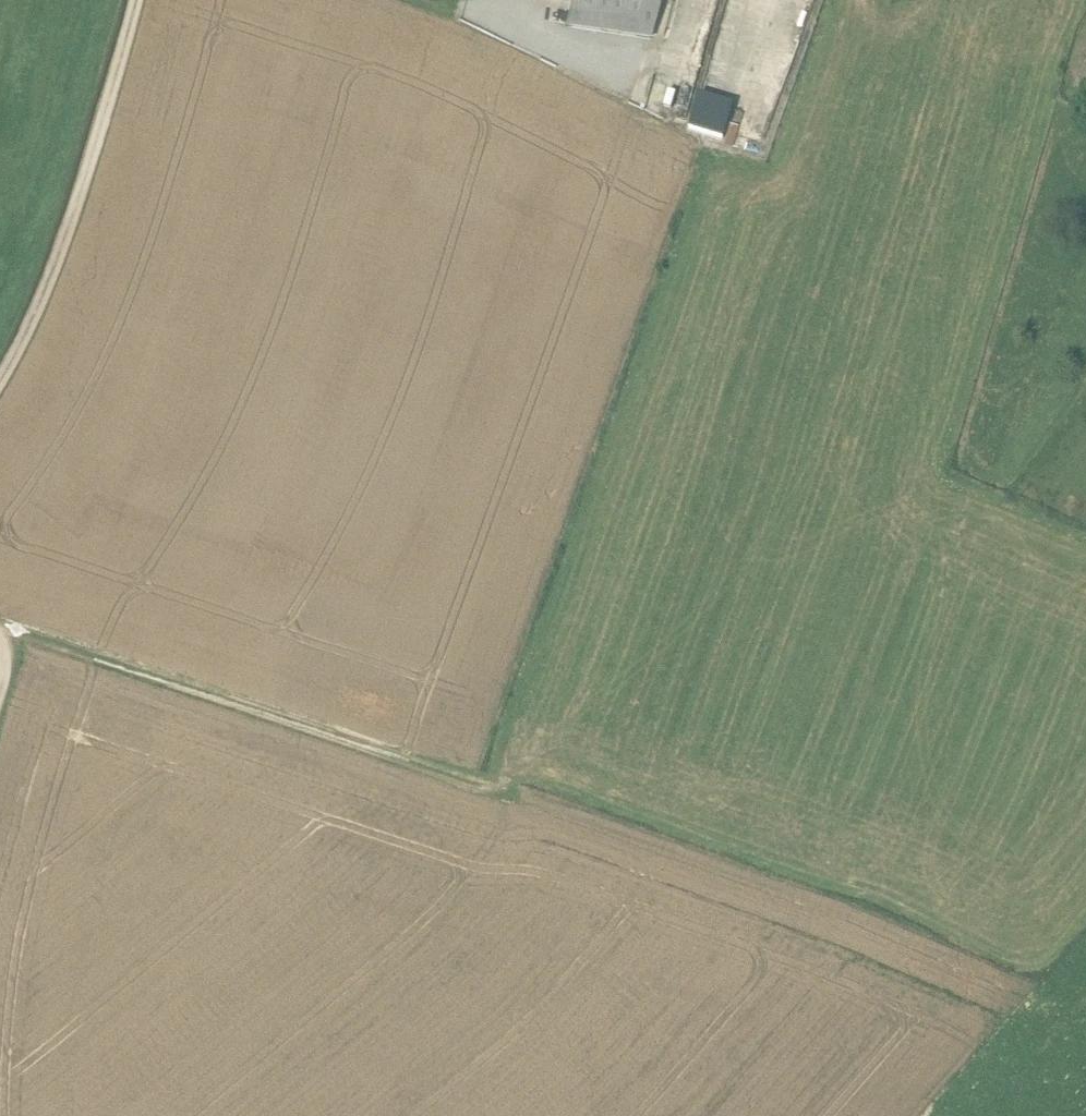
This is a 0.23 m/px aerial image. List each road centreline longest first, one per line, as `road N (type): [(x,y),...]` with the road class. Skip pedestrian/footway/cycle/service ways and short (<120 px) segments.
road 1 (track): [(0,629),(484,791)]
road 2 (track): [(0,378),(51,267),(132,0)]

